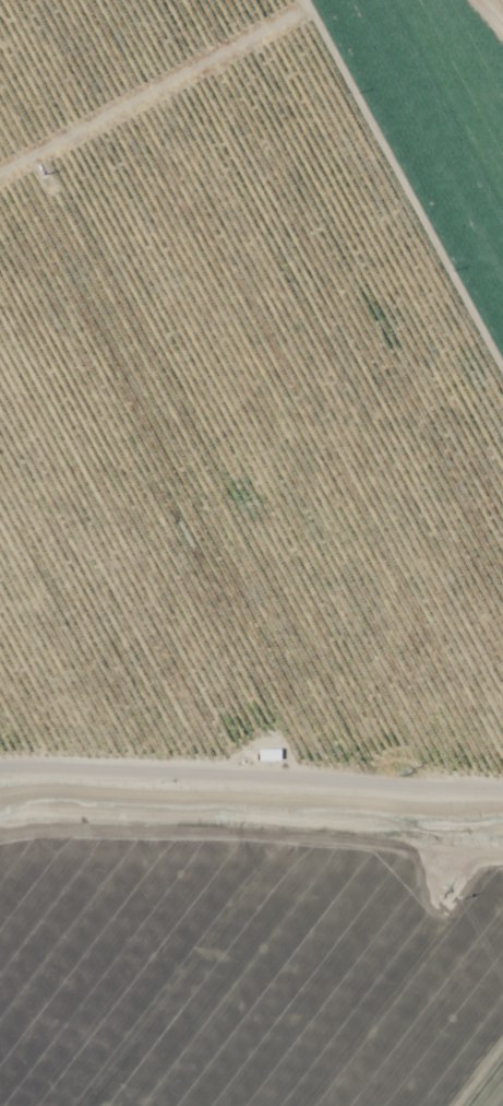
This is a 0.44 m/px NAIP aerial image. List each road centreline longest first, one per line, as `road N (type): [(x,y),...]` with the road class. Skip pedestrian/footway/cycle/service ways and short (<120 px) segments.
road 1 (residential): [(0,796),(205,793),(502,846)]

